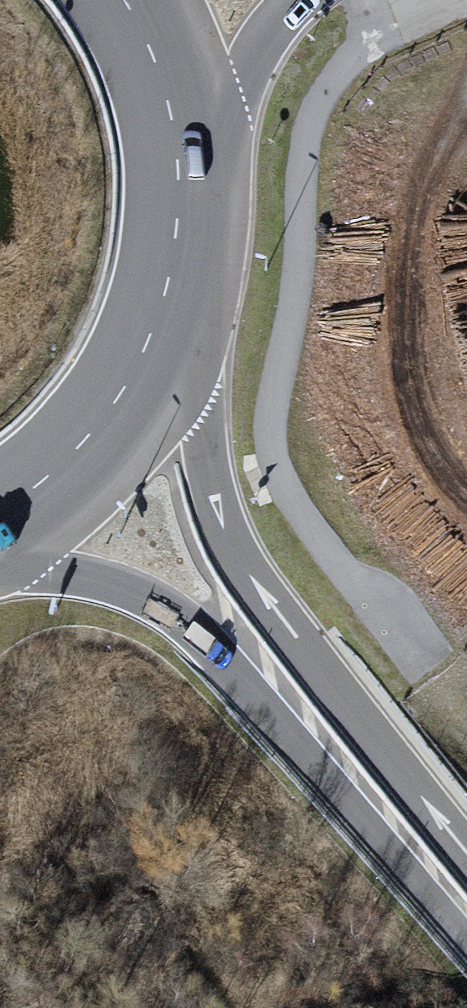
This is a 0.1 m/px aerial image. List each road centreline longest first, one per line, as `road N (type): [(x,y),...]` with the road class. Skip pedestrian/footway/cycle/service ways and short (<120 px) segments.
road 1 (trunk): [(466,854),(233,555),(206,479),(185,313)]
road 2 (trunk): [(0,564),(97,576),(181,617),(466,943)]
road 3 (primary): [(0,540),(105,457),(163,368),(185,313)]
road 4 (primary): [(185,313),(203,200),(199,143),(166,32)]

